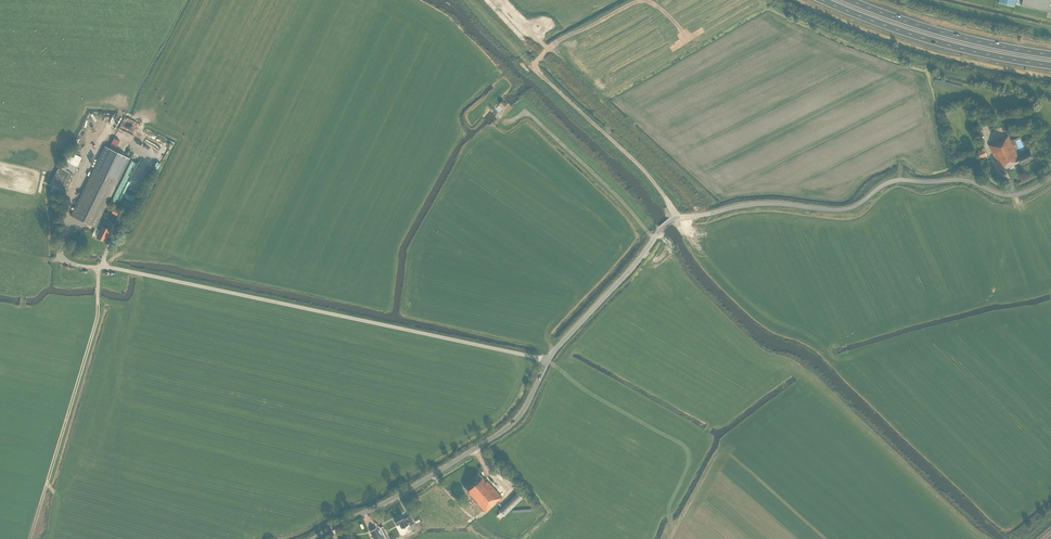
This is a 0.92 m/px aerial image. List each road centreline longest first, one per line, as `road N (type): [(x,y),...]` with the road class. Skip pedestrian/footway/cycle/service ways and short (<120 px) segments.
road 1 (unclassified): [(315,538),(510,426),(547,360),(671,220),(756,204),(846,209),(895,180),(963,179),(1006,195),(1050,178)]
road 2 (track): [(539,34),(547,49),(537,70),(645,172),(678,218)]
road 3 (trunk): [(822,0),(919,36),(1050,66)]
road 4 (track): [(683,217),(690,246),(723,288),(766,324),(842,358)]
road 5 (trunk): [(1050,54),(970,39),(852,0)]

